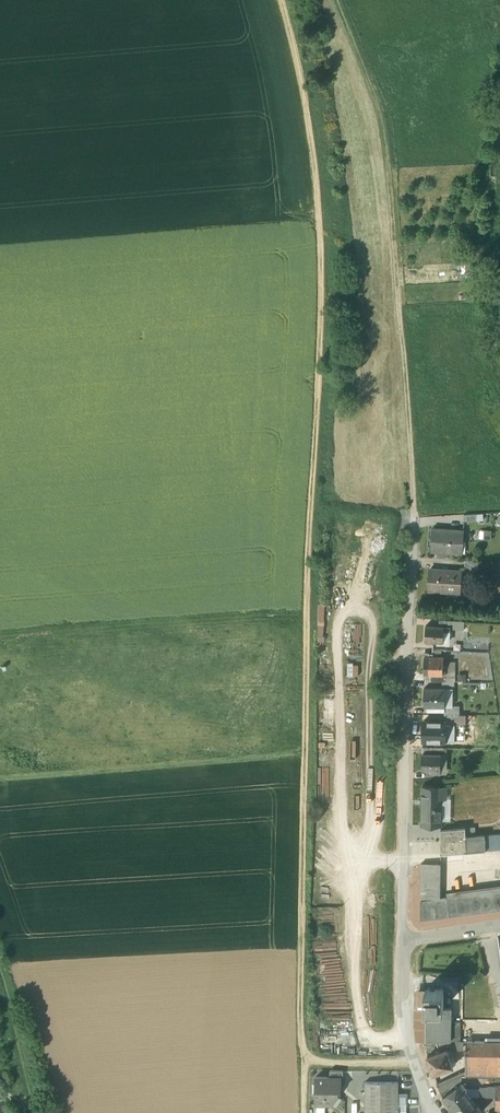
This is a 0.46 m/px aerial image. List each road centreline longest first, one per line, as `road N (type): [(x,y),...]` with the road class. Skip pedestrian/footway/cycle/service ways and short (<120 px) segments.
road 1 (track): [(340,0),(389,121),(413,515)]
road 2 (residential): [(403,939),(413,515)]
road 3 (residential): [(435,1112),(413,1064),(403,939)]
road 4 (track): [(40,1112),(0,946)]

